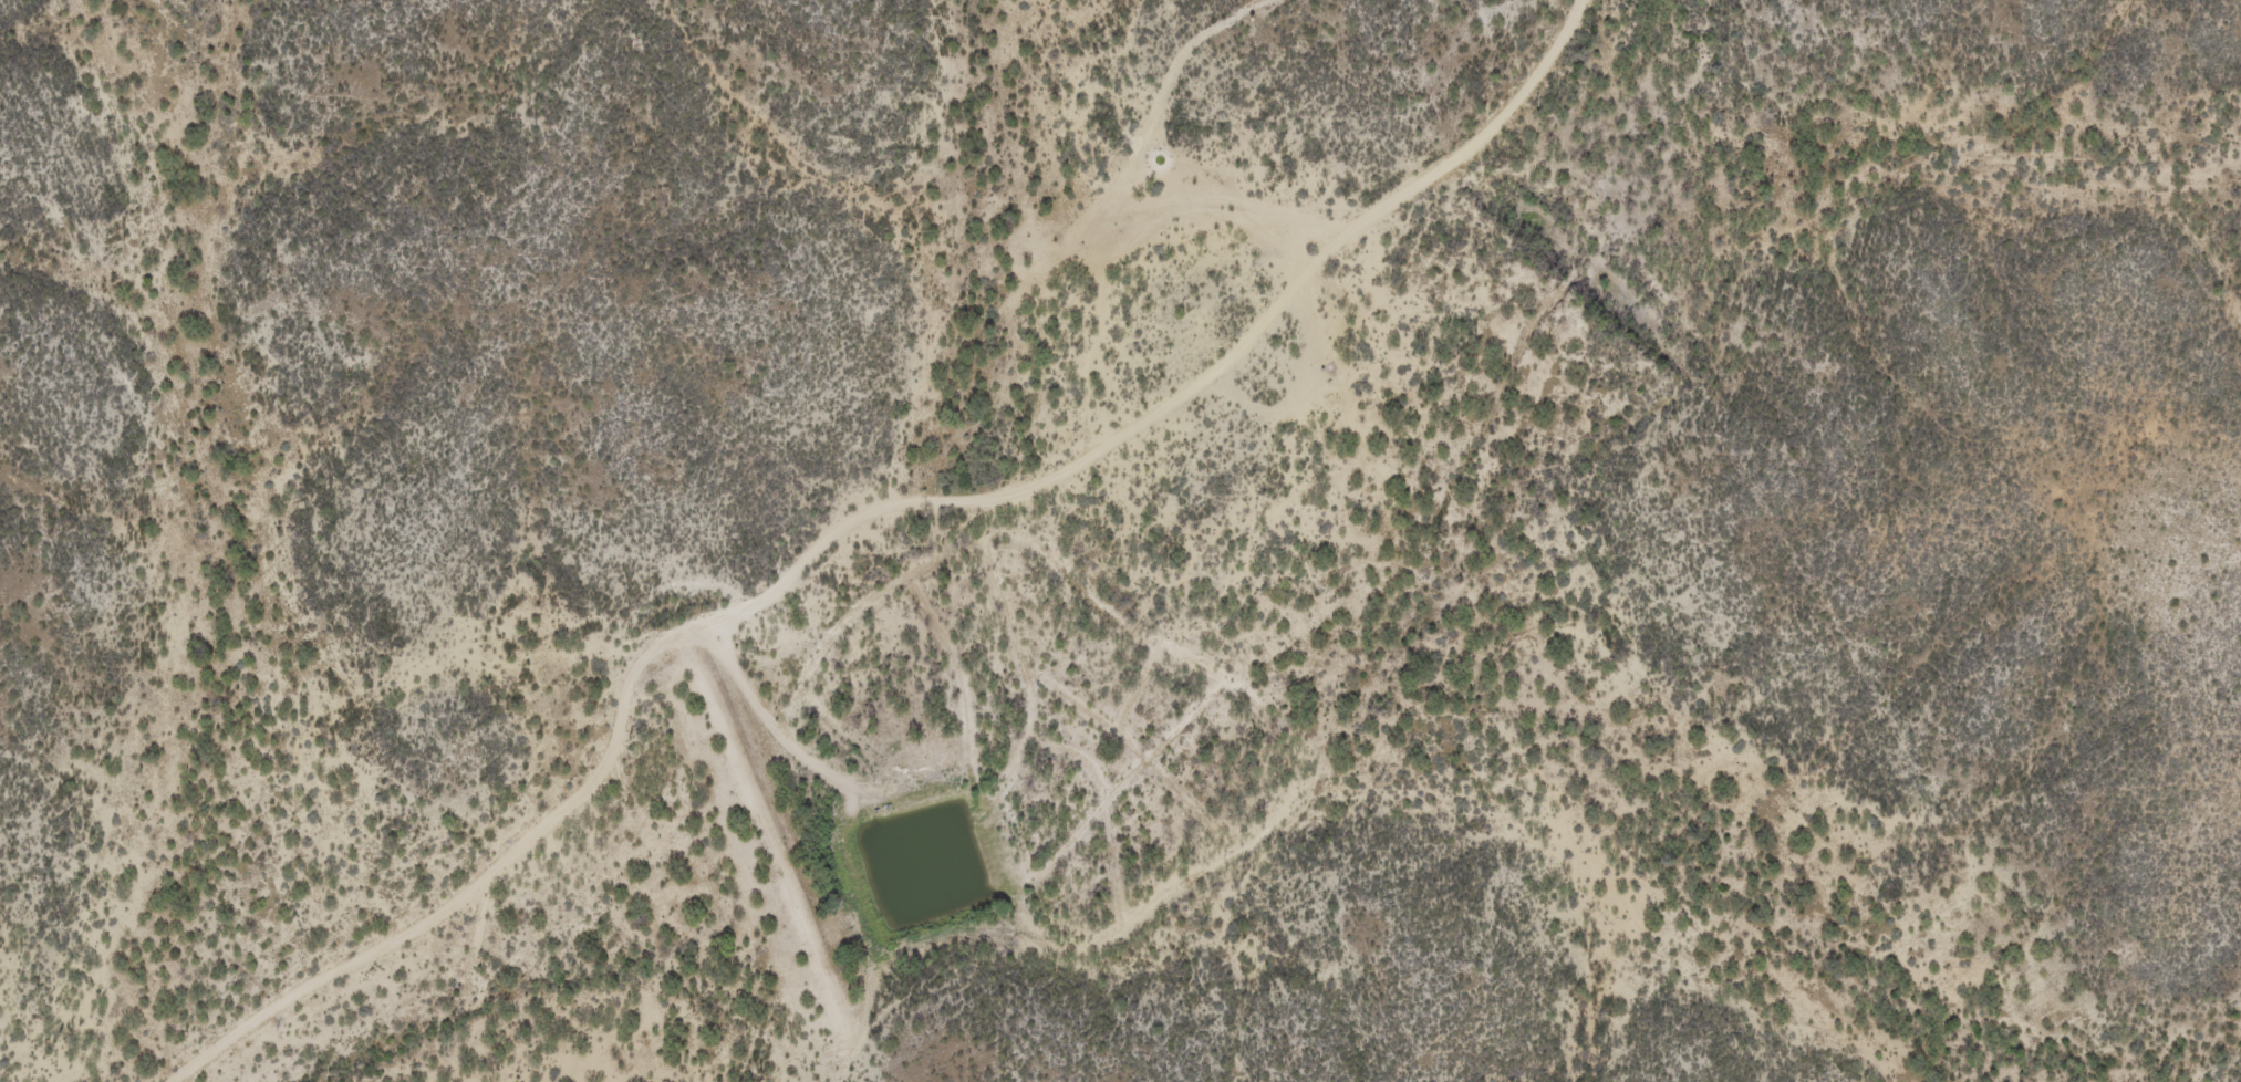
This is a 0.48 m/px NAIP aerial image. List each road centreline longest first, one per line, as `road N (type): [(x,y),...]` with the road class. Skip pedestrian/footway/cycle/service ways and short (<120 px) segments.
road 1 (residential): [(175,1081),(489,875),(645,750),(1246,346),(1377,209),(1509,115),(1570,37),(1587,0)]

